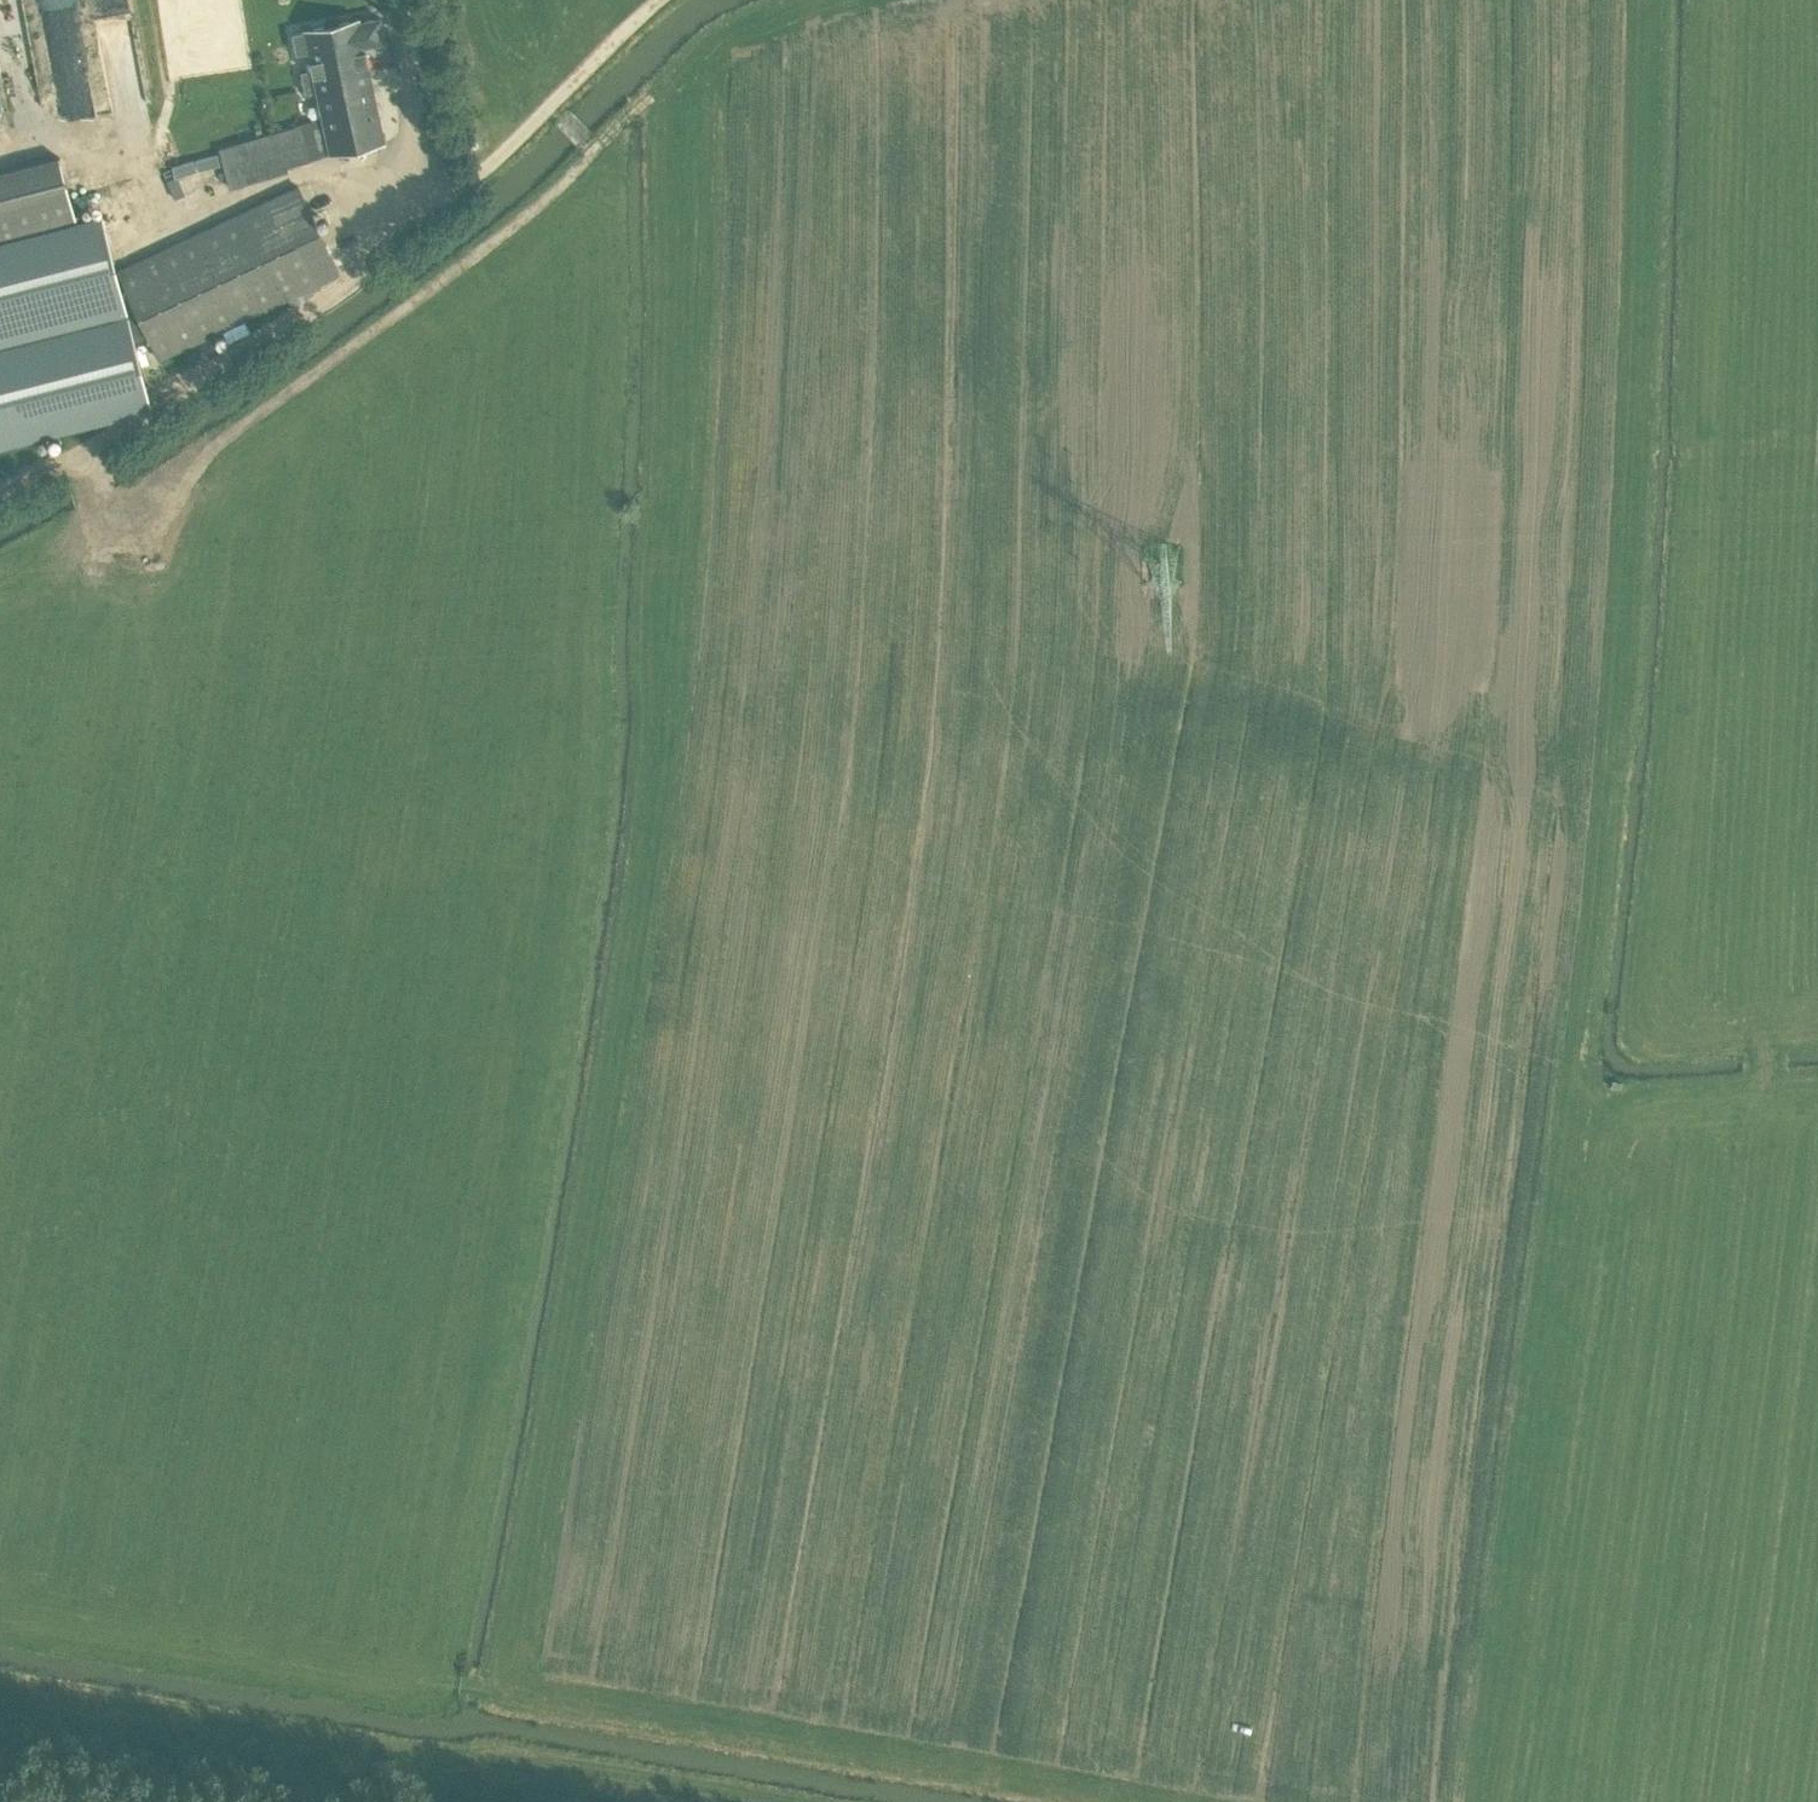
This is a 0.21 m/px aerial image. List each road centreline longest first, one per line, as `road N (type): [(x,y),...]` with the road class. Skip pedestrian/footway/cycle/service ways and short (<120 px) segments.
road 1 (track): [(664,0),(475,172),(352,272),(153,413),(0,498)]
road 2 (track): [(80,455),(97,517),(123,533),(155,527),(208,454),(497,243),(597,156),(591,148)]

